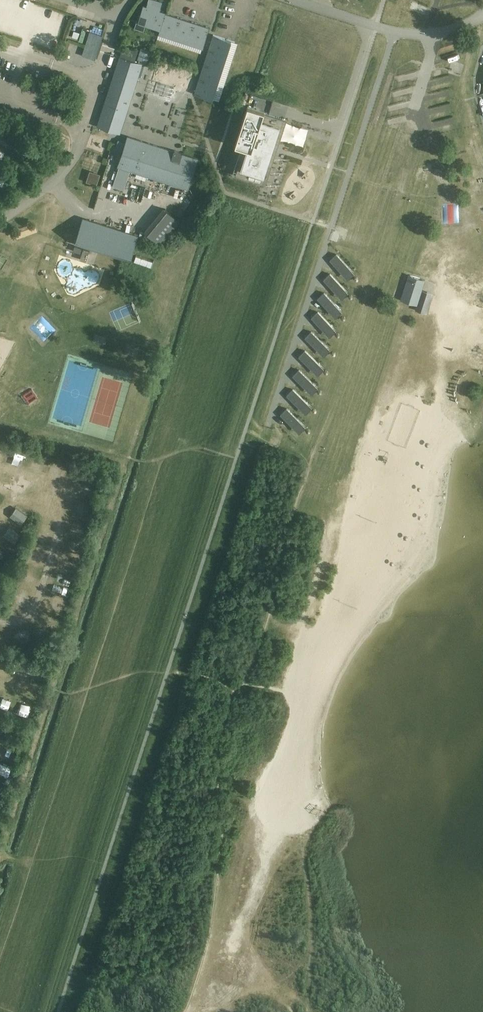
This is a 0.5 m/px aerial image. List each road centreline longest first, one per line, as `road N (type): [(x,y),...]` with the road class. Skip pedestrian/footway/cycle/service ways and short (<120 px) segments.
road 1 (track): [(416,105),(417,144),(312,457)]
road 2 (unclassified): [(482,18),(427,39),(292,0)]
road 3 (unclassified): [(162,200),(138,225),(80,212),(56,182)]

